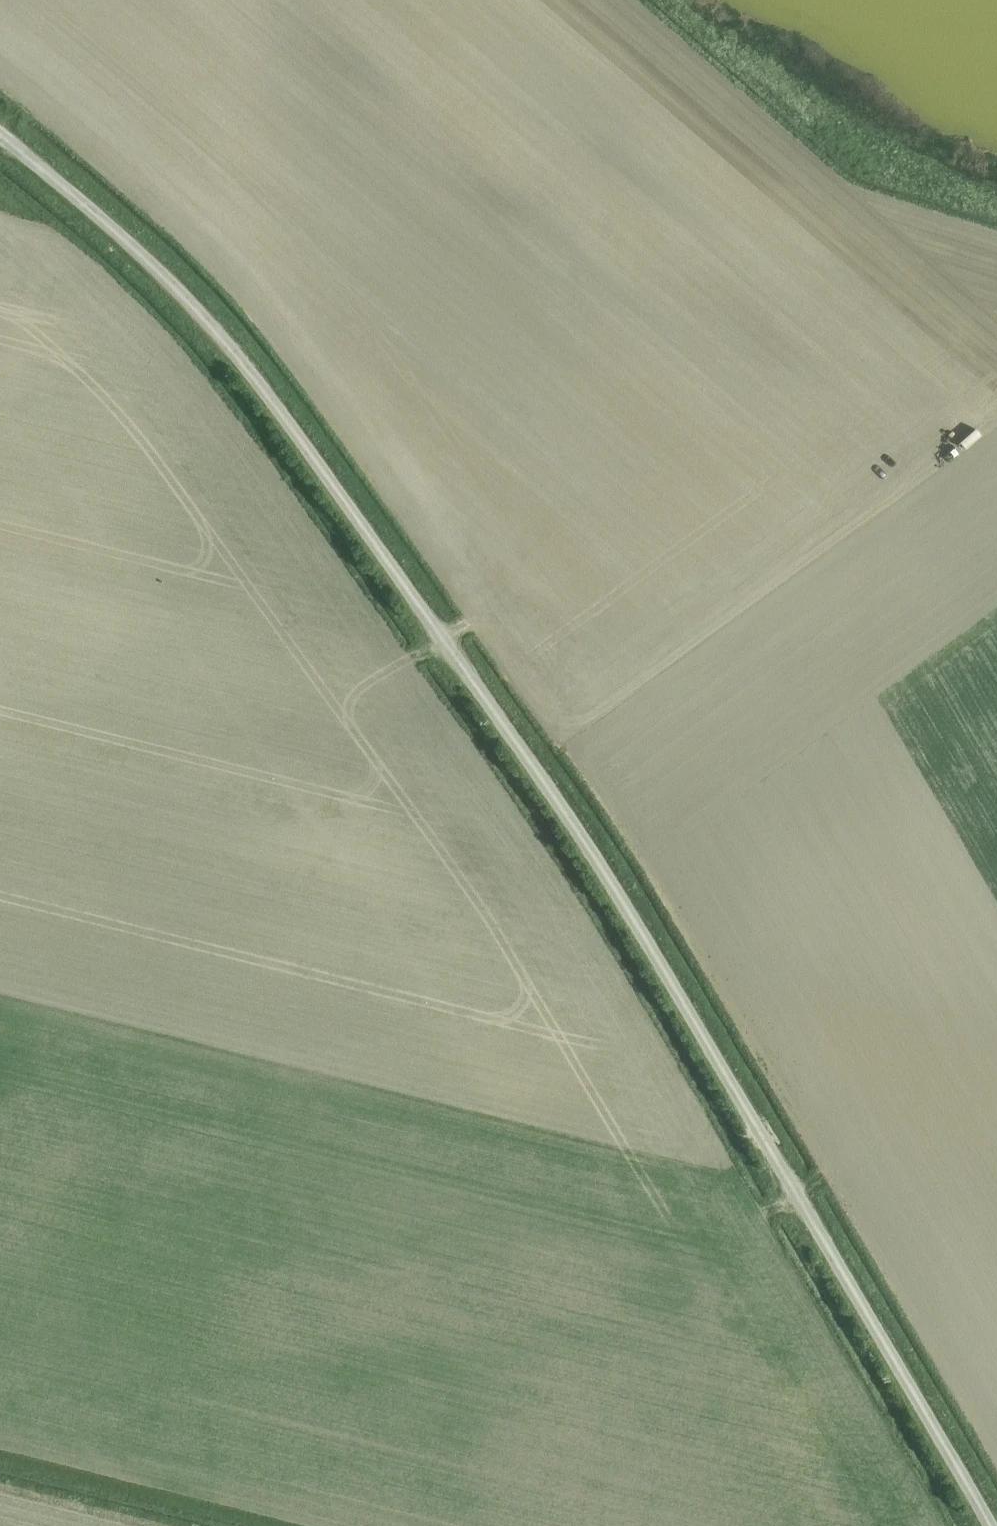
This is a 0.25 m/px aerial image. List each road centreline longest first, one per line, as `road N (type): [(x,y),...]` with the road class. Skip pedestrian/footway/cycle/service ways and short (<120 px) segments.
road 1 (unclassified): [(987,1525),(573,789),(254,359),(0,128)]

